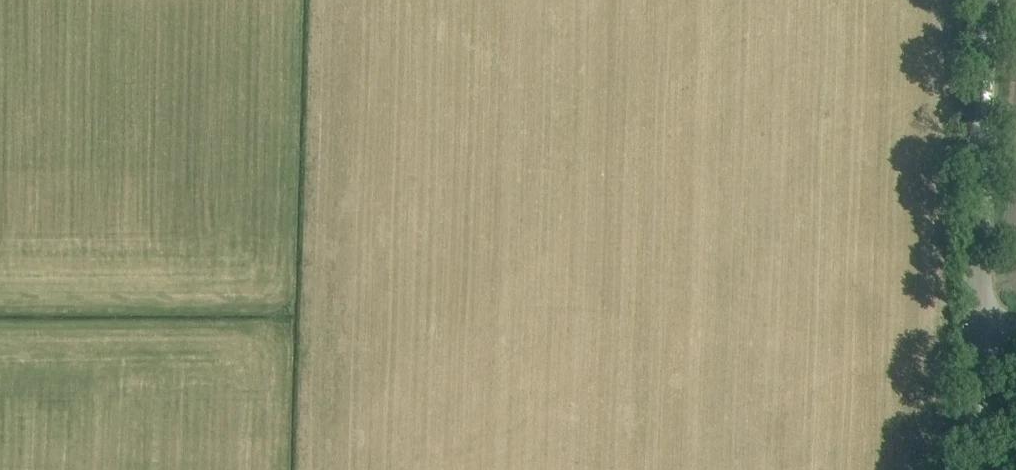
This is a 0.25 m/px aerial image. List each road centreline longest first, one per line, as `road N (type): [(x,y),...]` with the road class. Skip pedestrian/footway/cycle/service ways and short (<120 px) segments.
road 1 (tertiary): [(975,323),(984,0)]
road 2 (tertiary): [(971,469),(975,323)]

